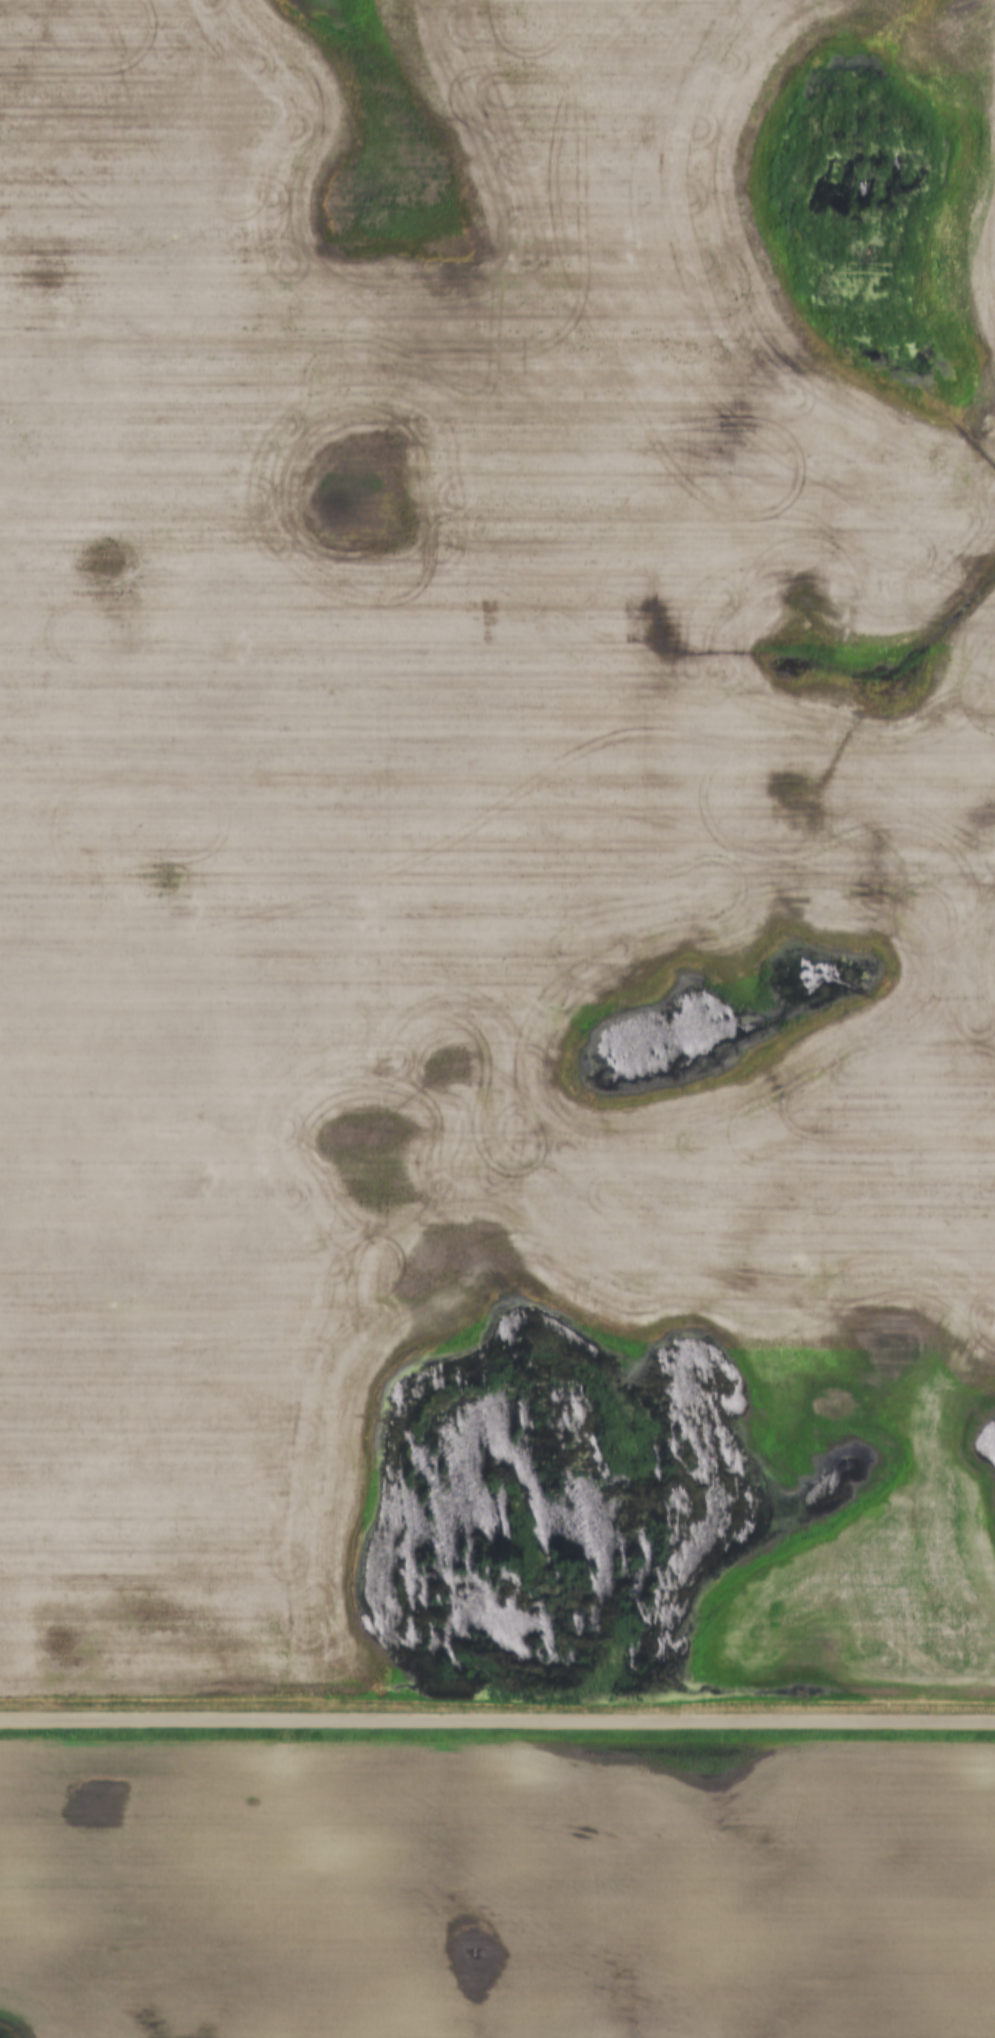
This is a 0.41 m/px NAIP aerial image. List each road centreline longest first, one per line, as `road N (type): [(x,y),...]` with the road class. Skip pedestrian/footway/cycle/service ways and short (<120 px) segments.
road 1 (residential): [(994,1726),(0,1720)]

